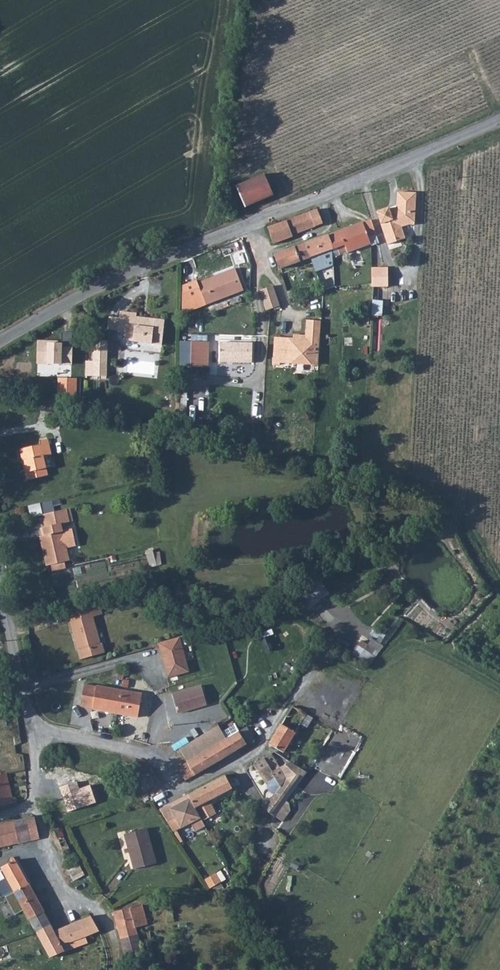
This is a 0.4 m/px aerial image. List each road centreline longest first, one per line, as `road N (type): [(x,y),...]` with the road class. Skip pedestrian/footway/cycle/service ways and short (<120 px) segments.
road 1 (unclassified): [(0,342),(148,266),(499,122)]
road 2 (track): [(317,664),(380,679),(435,656),(499,692)]

